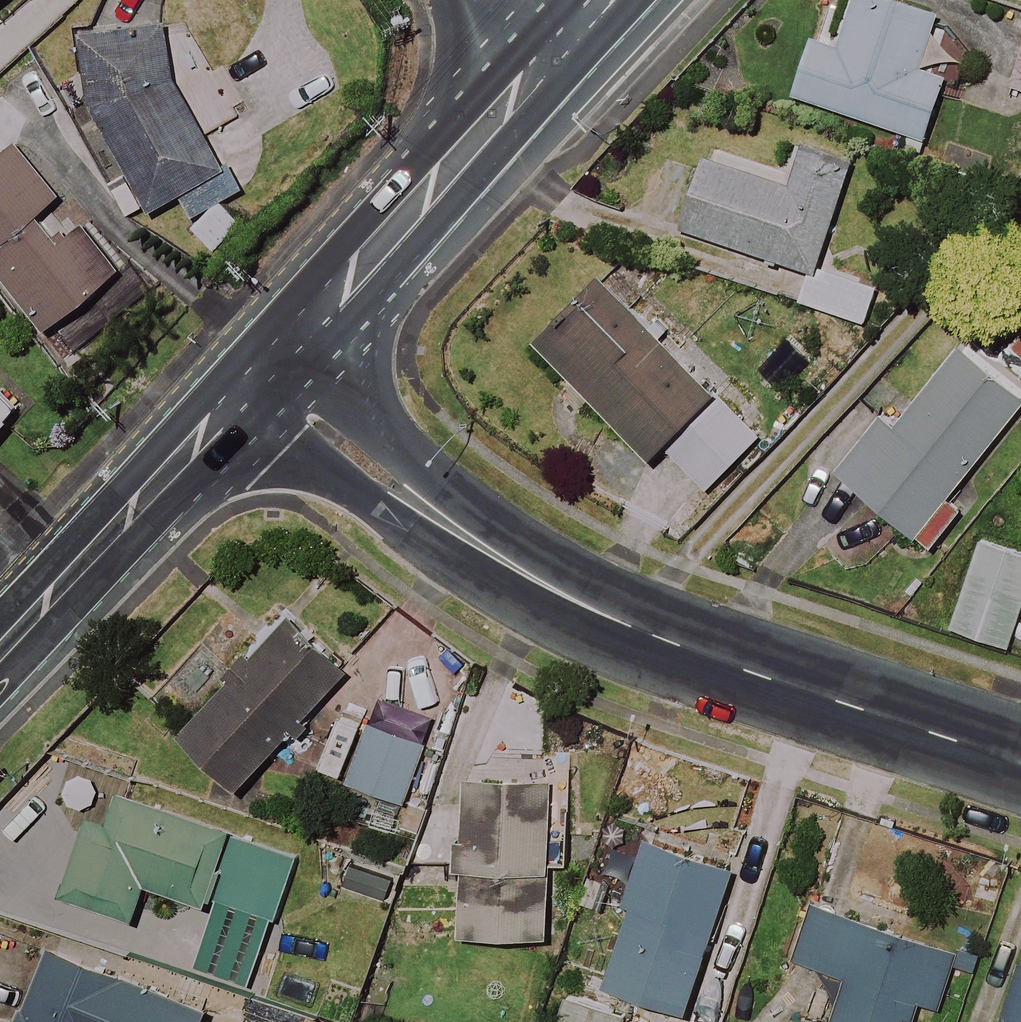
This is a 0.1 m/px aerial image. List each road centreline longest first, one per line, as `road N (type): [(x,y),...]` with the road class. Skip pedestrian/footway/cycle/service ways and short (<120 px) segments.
road 1 (tertiary): [(1020,774),(617,619),(497,563),(310,425),(259,377)]
road 2 (secondary): [(259,377),(563,42)]
road 3 (secondary): [(0,651),(259,377)]

